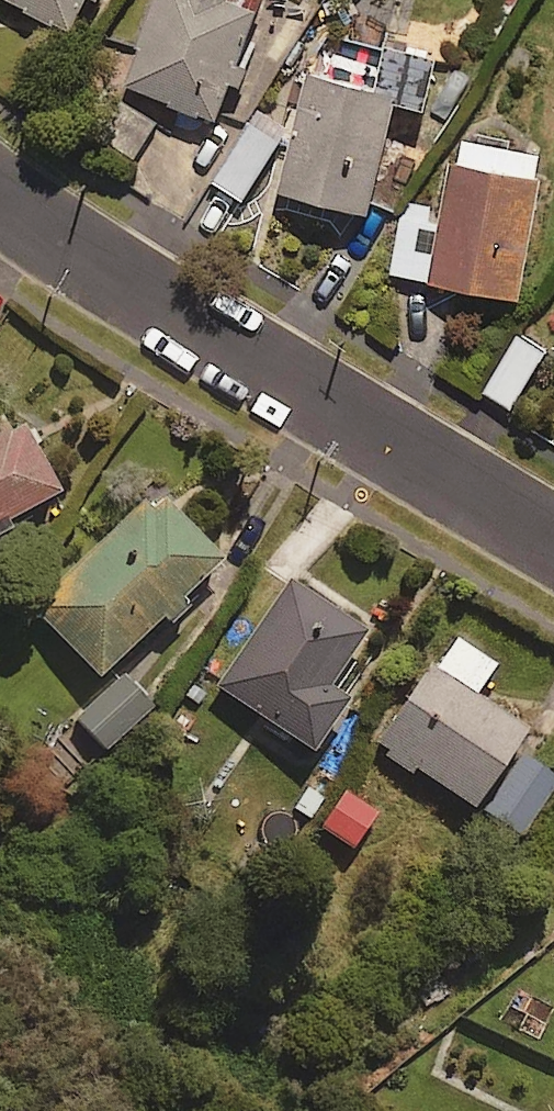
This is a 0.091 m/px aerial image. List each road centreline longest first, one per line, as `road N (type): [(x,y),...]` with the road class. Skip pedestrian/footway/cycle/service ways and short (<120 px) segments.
road 1 (residential): [(553,541),(89,262),(0,190)]

